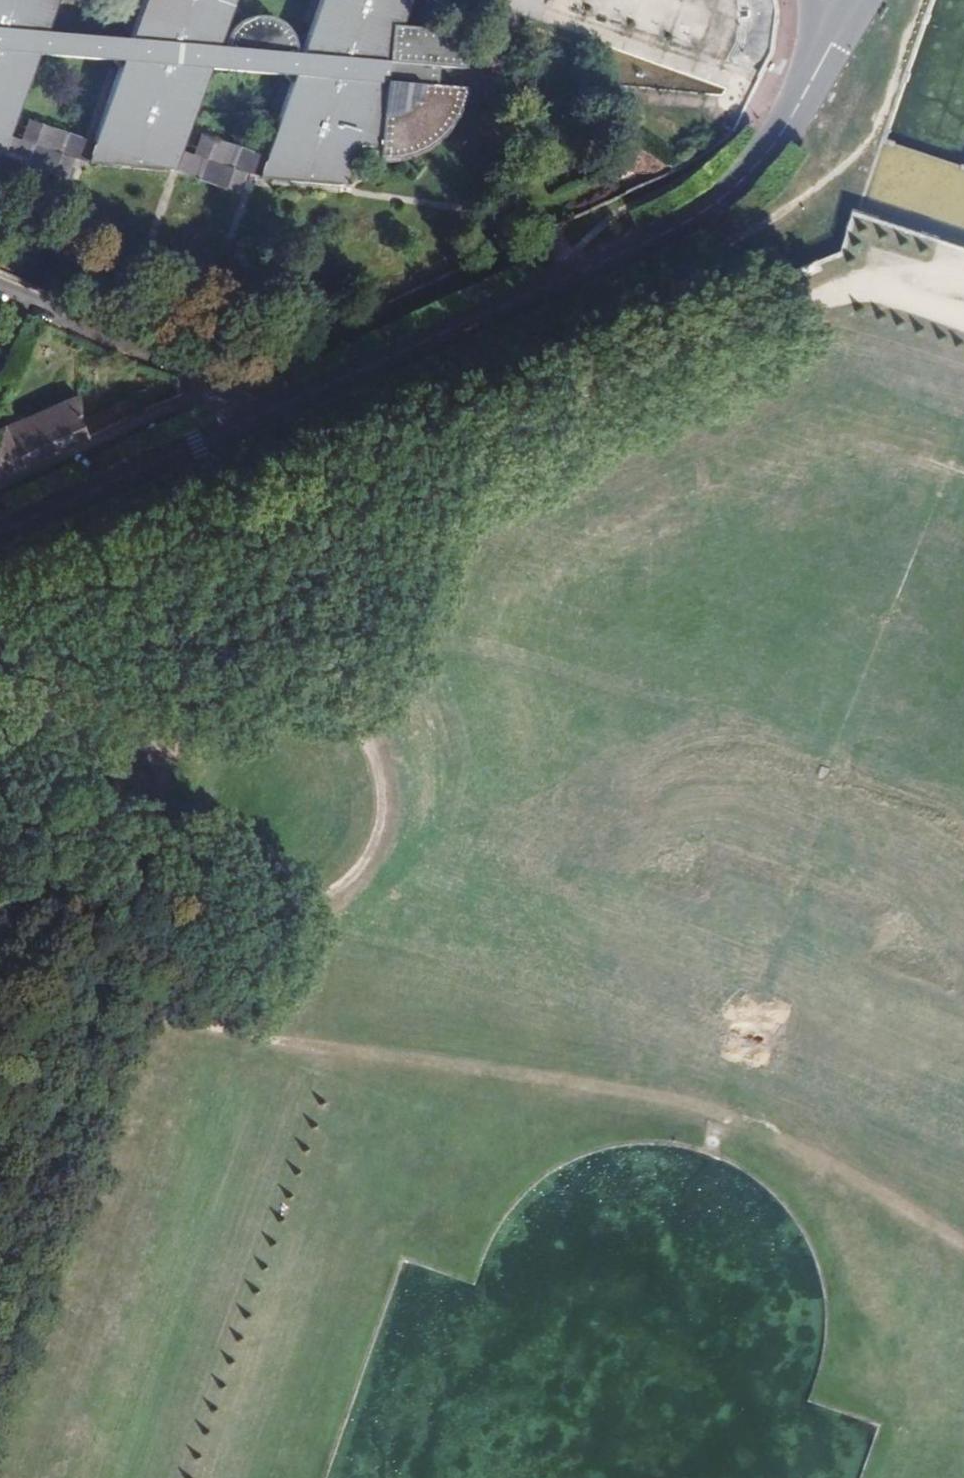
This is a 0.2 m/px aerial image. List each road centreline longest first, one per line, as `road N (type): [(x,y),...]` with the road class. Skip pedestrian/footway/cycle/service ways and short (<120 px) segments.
road 1 (secondary): [(245,421),(713,205),(761,162),(843,20)]
road 2 (residential): [(0,295),(209,383),(245,421)]
road 3 (secondary): [(0,531),(245,421)]

